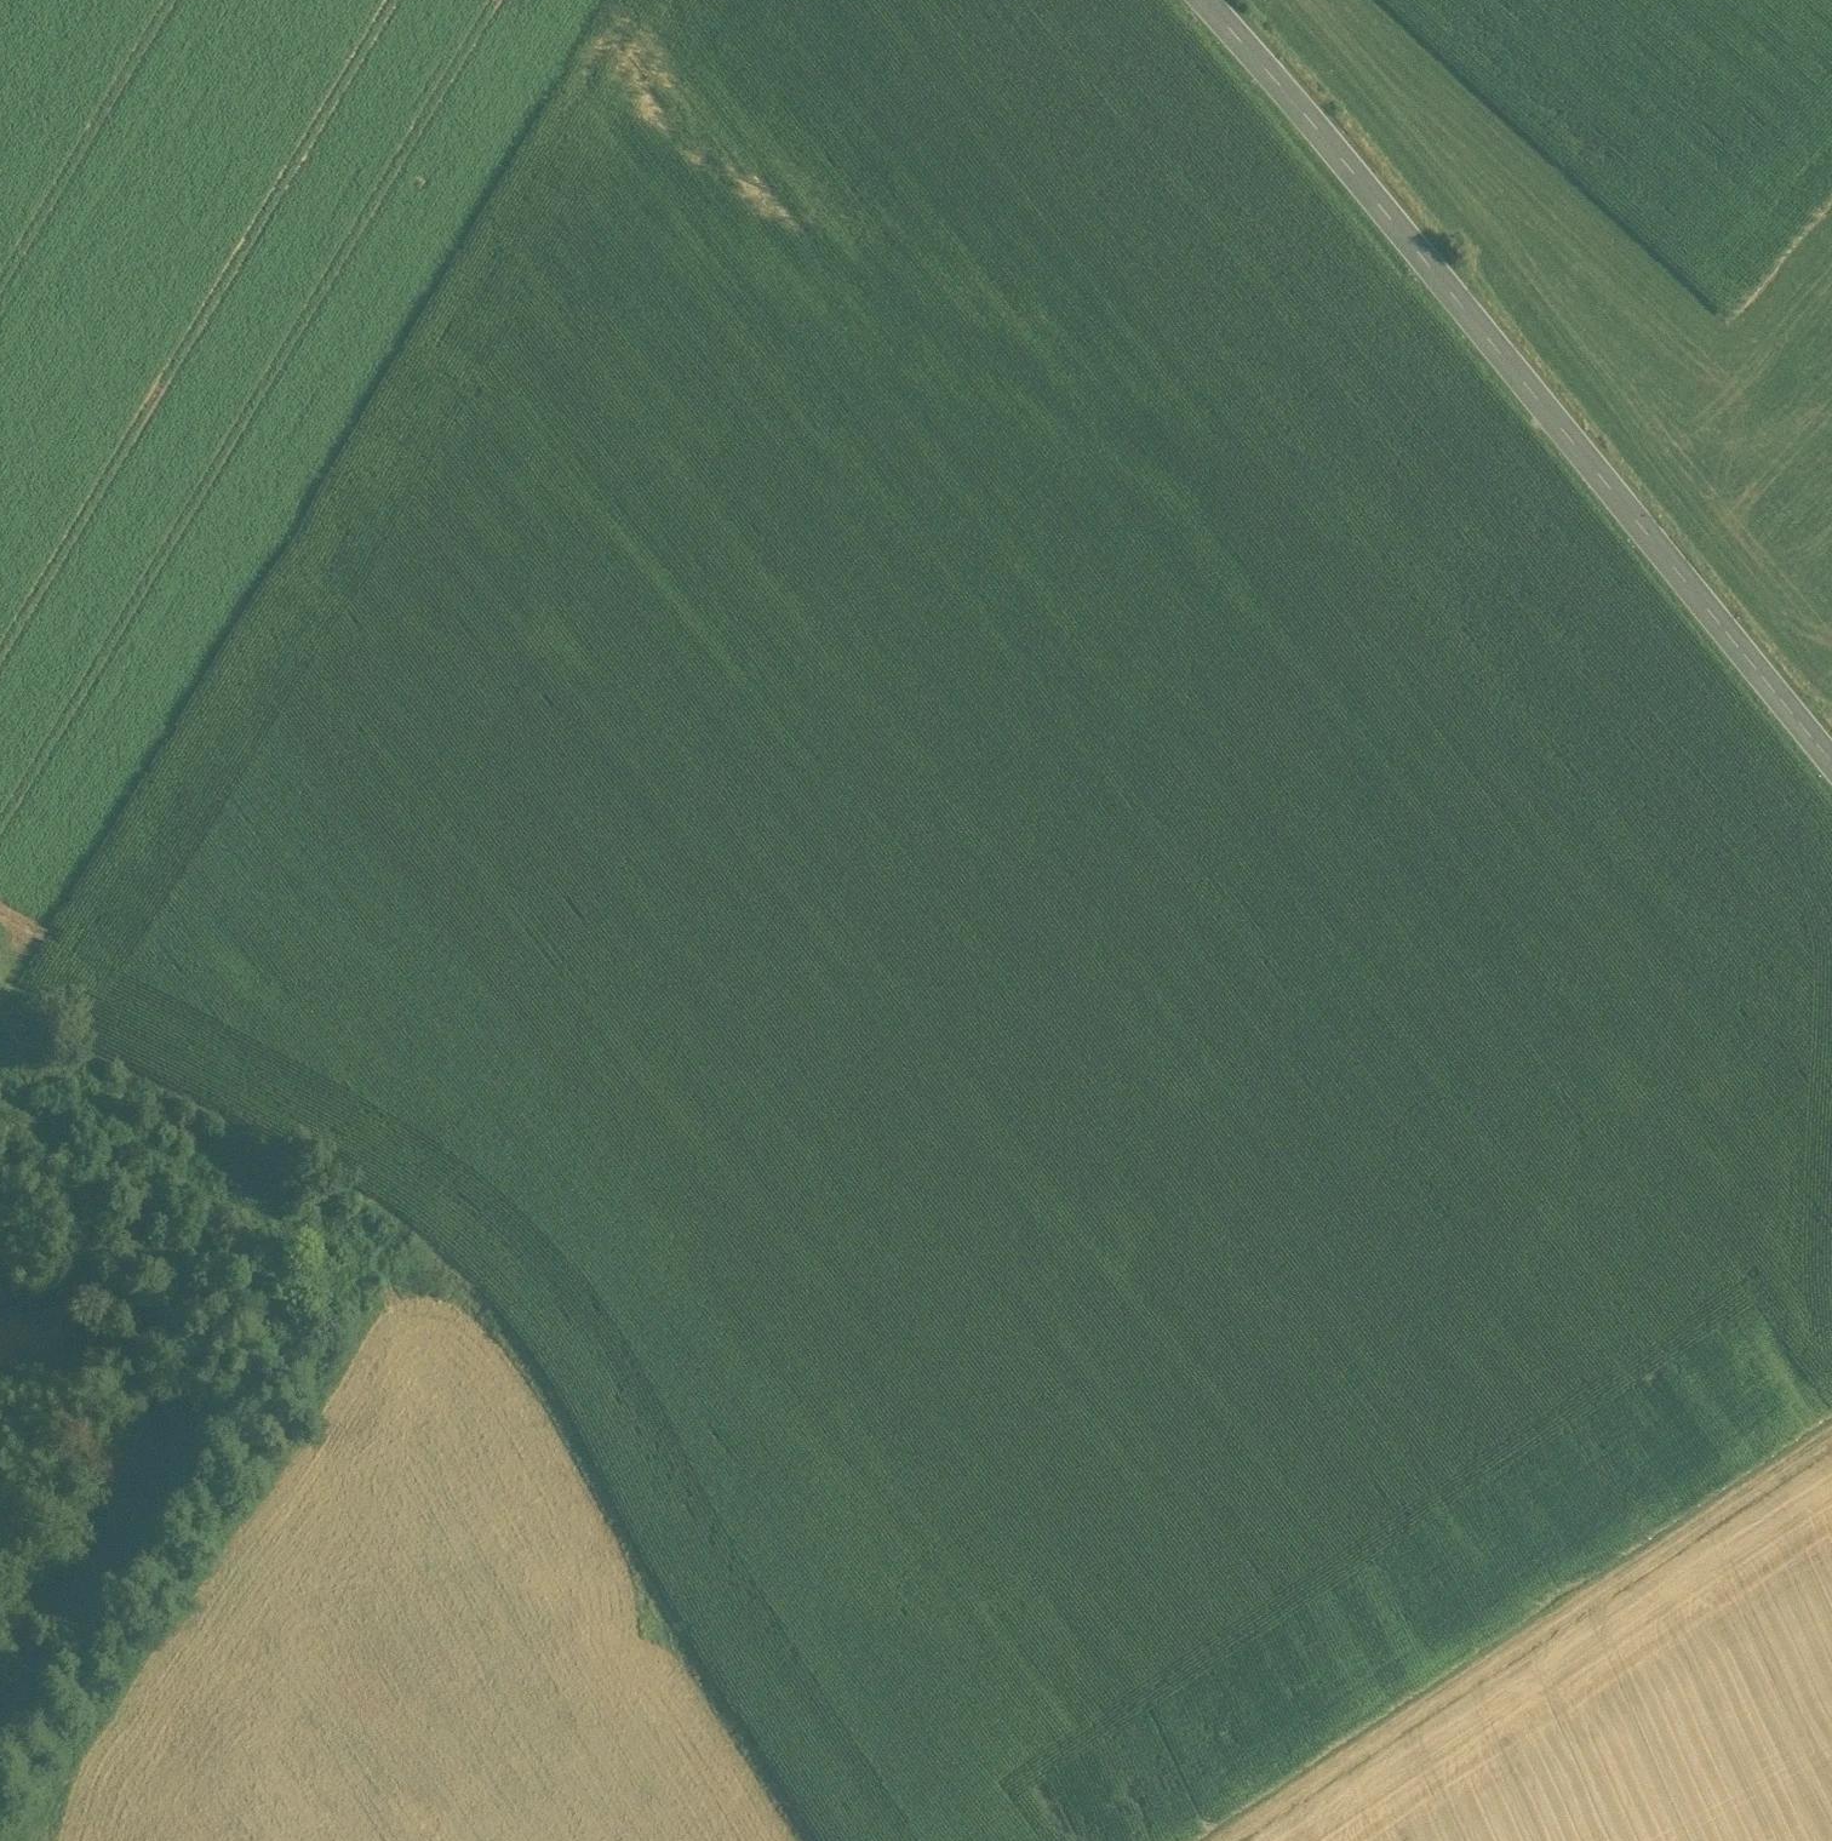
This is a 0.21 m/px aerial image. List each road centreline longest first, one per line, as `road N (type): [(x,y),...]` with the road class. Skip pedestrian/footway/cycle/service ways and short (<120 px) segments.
road 1 (secondary): [(1831,760),(1376,196),(1197,0)]

